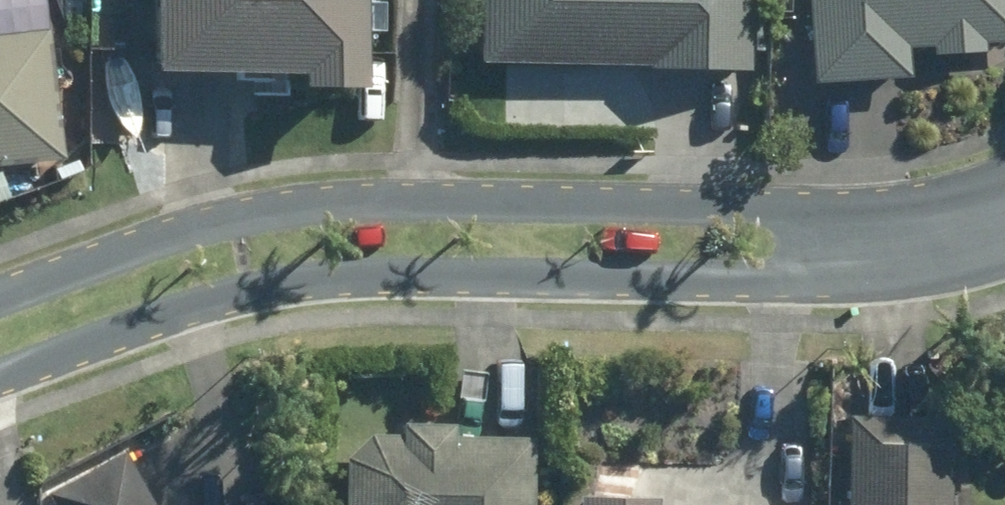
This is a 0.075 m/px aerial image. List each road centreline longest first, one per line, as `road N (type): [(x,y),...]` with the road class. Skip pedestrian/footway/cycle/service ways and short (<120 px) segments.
road 1 (residential): [(1004,212),(886,250),(314,239),(244,250),(0,339)]

